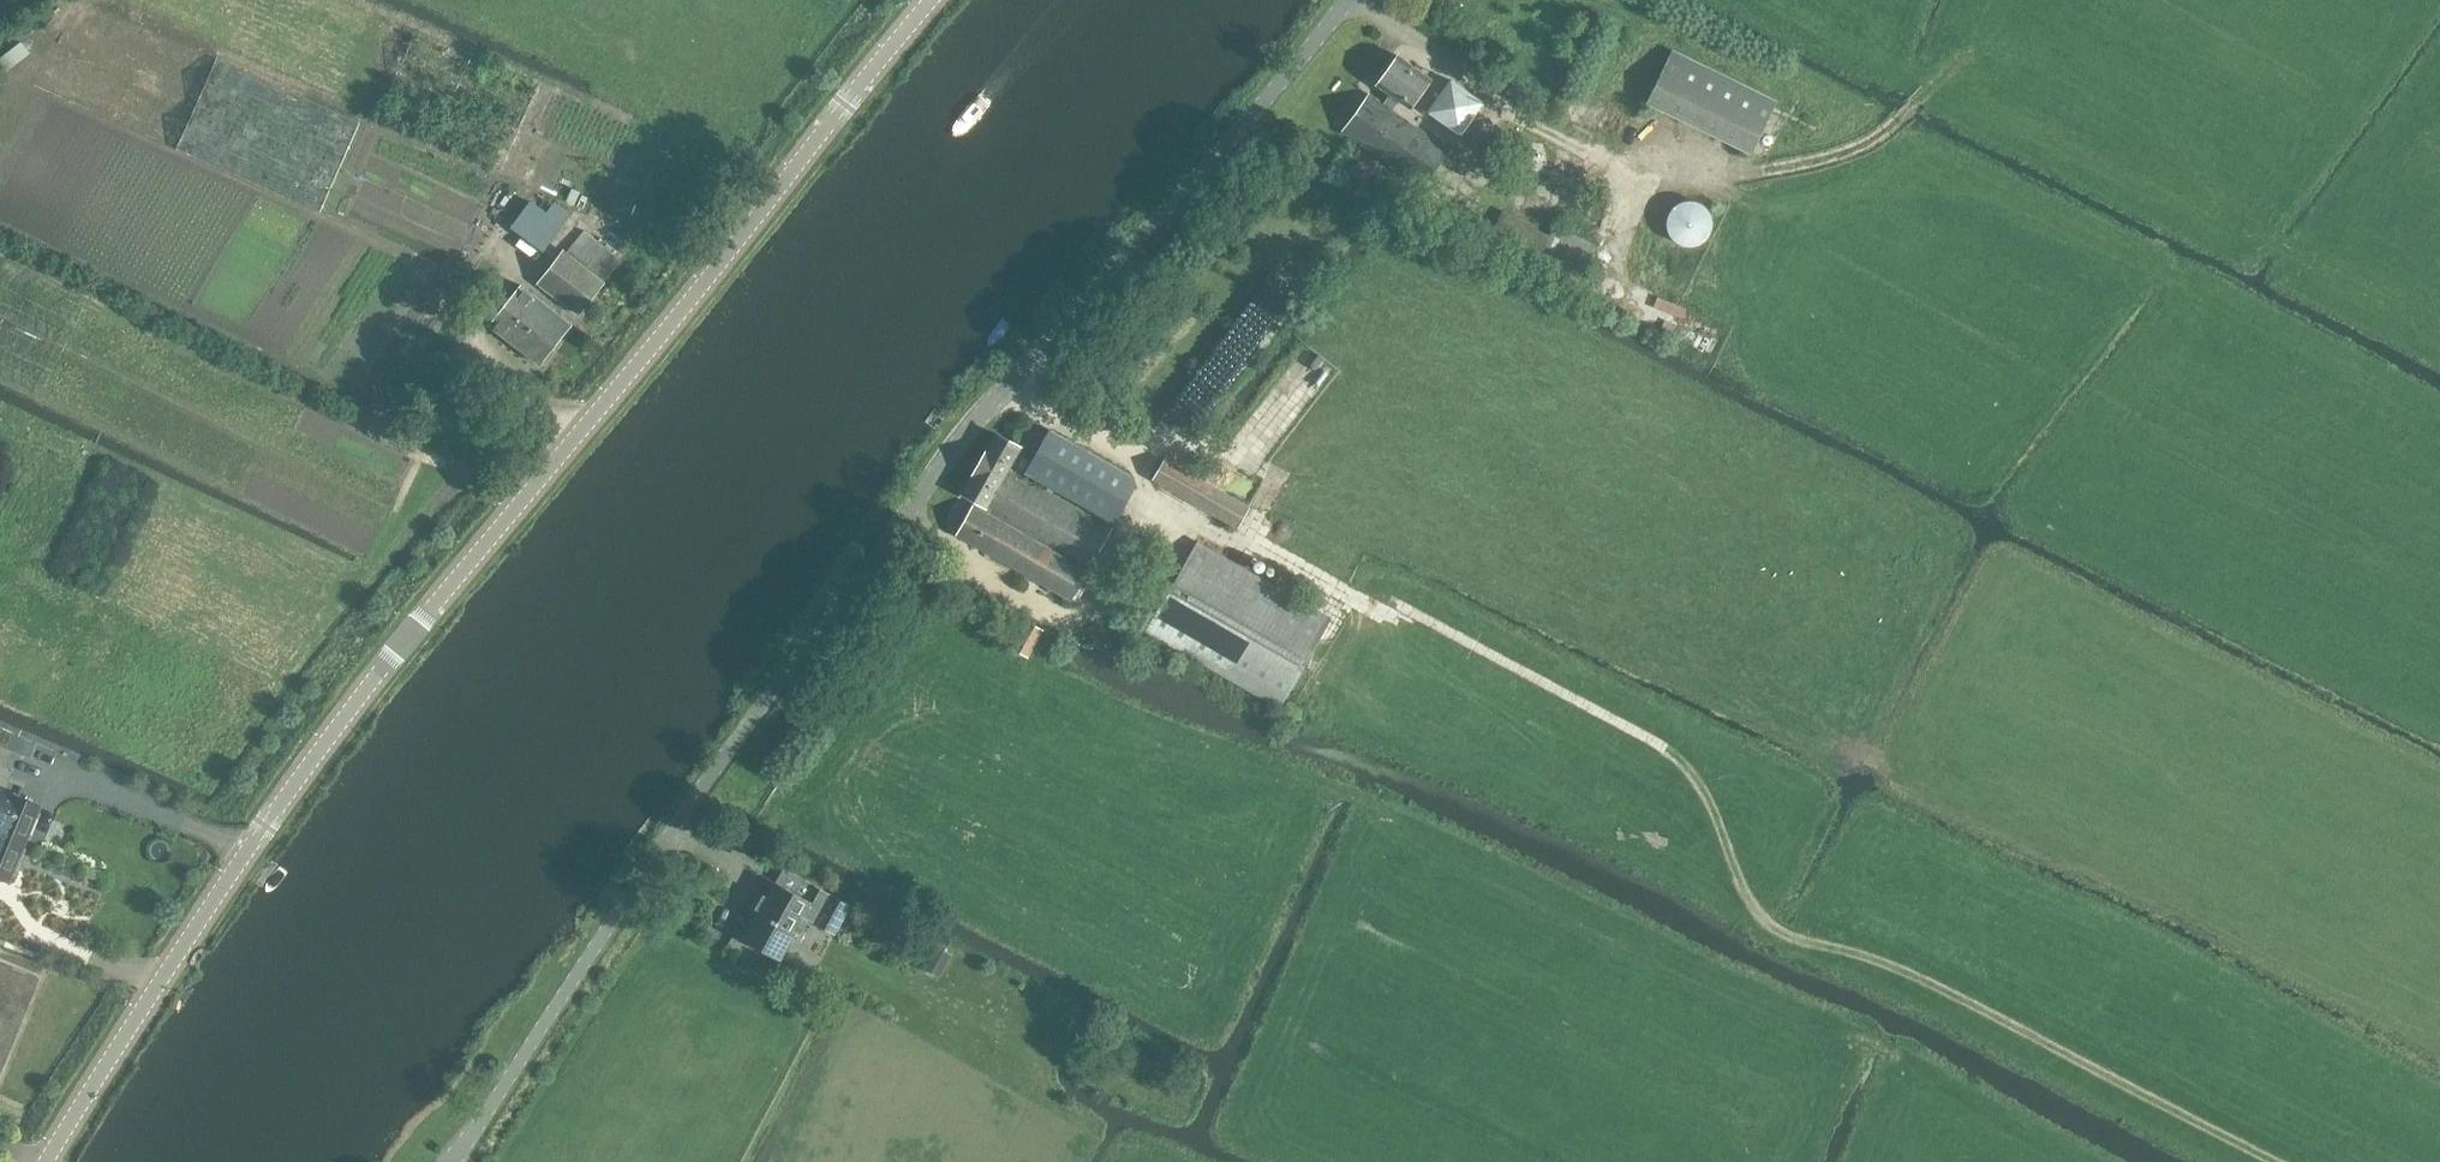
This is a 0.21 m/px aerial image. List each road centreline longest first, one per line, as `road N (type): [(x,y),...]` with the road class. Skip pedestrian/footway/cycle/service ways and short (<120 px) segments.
road 1 (track): [(2267,1161),(1922,980),(1776,932),(1738,878),(1717,807),(1672,751),(1500,669),(1358,581),(1188,526),(1080,621),(1047,613),(908,515)]
road 2 (tertiary): [(51,1161),(277,815),(404,648),(941,0)]
road 3 (unclassified): [(458,1161),(642,873),(697,811),(908,515),(1334,0)]
road 4 (track): [(1795,0),(1930,90)]
road 5 (track): [(1881,130),(2016,198)]

